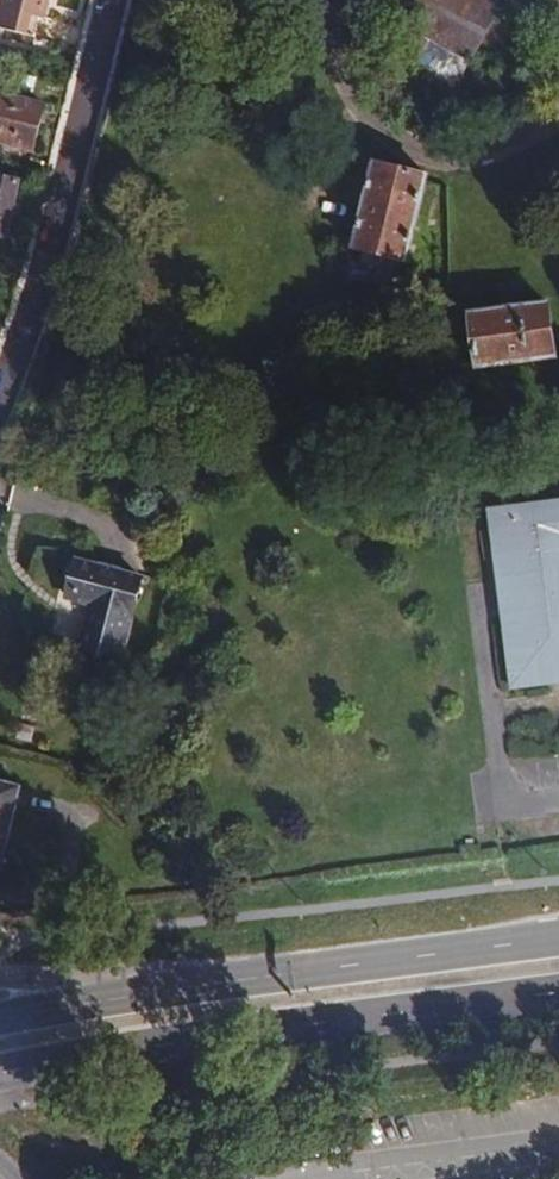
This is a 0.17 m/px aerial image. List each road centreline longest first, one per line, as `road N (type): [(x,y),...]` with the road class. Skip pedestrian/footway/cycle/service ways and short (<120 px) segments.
road 1 (primary): [(0,1076),(558,996)]
road 2 (unclassified): [(0,391),(33,313),(114,0)]
road 3 (primary): [(558,937),(215,983)]
road 4 (unclassified): [(558,1143),(328,1175)]
road 5 (primary): [(215,983),(0,1018)]
road 6 (primary): [(215,983),(0,981)]

